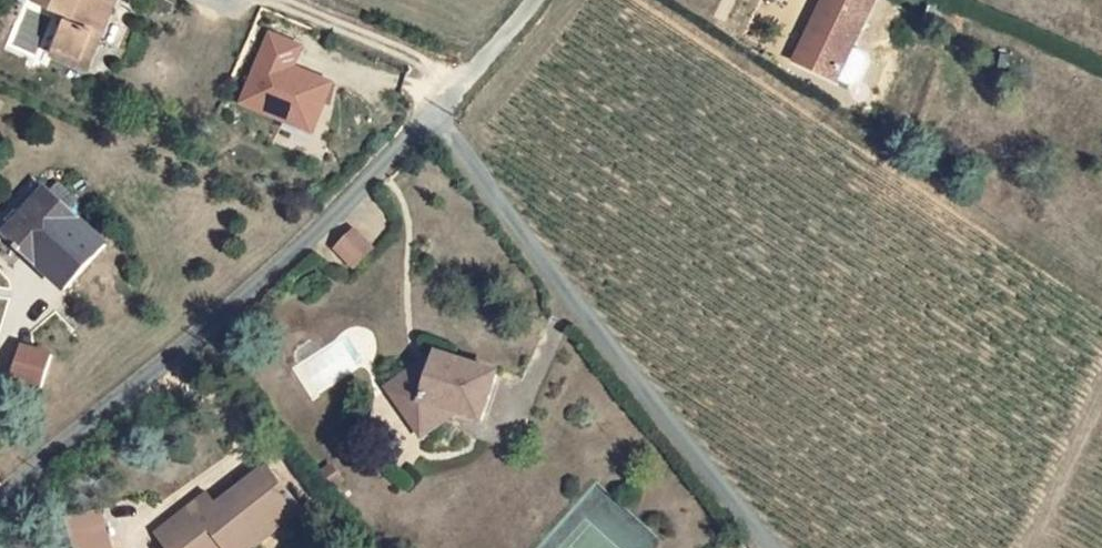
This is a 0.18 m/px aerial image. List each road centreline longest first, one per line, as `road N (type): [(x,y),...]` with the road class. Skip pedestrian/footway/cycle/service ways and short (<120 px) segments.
road 1 (residential): [(0,504),(243,297),(434,115)]
road 2 (unclassified): [(769,547),(434,115)]
road 3 (track): [(1101,396),(1028,547)]
road 4 (residential): [(434,115),(534,0)]

